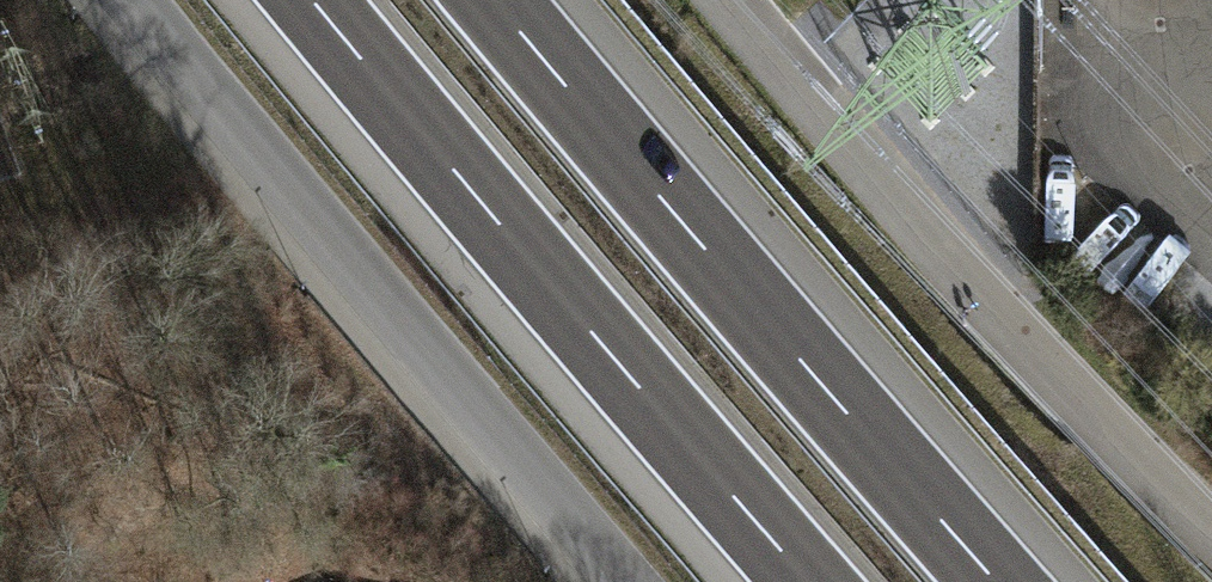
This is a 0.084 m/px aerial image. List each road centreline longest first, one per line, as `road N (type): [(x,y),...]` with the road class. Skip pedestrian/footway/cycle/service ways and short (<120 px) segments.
road 1 (motorway): [(998,581),(498,0)]
road 2 (unclassified): [(627,581),(130,0)]
road 3 (motorway): [(313,0),(809,581)]
road 4 (unclassified): [(758,0),(1211,464)]

